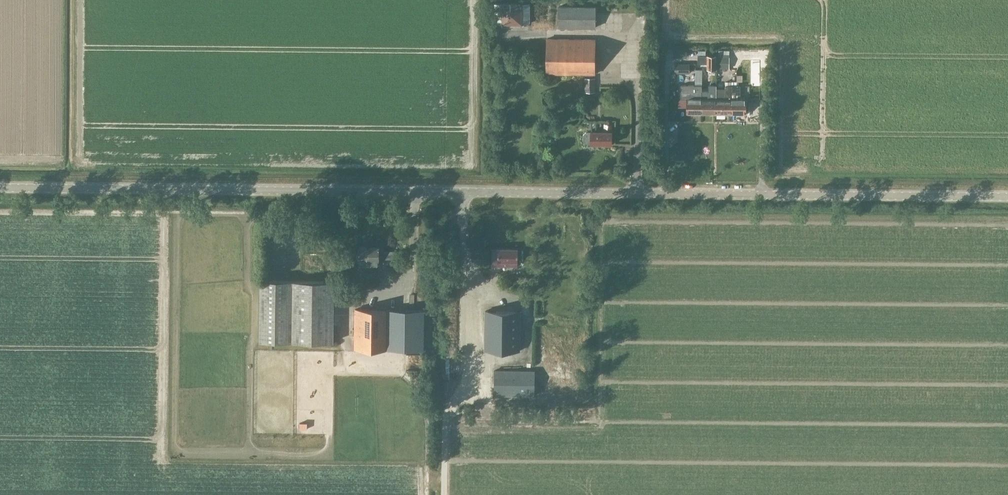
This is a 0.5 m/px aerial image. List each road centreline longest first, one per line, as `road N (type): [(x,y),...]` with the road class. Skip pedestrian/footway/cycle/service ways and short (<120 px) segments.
road 1 (unclassified): [(1007,197),(0,187)]

